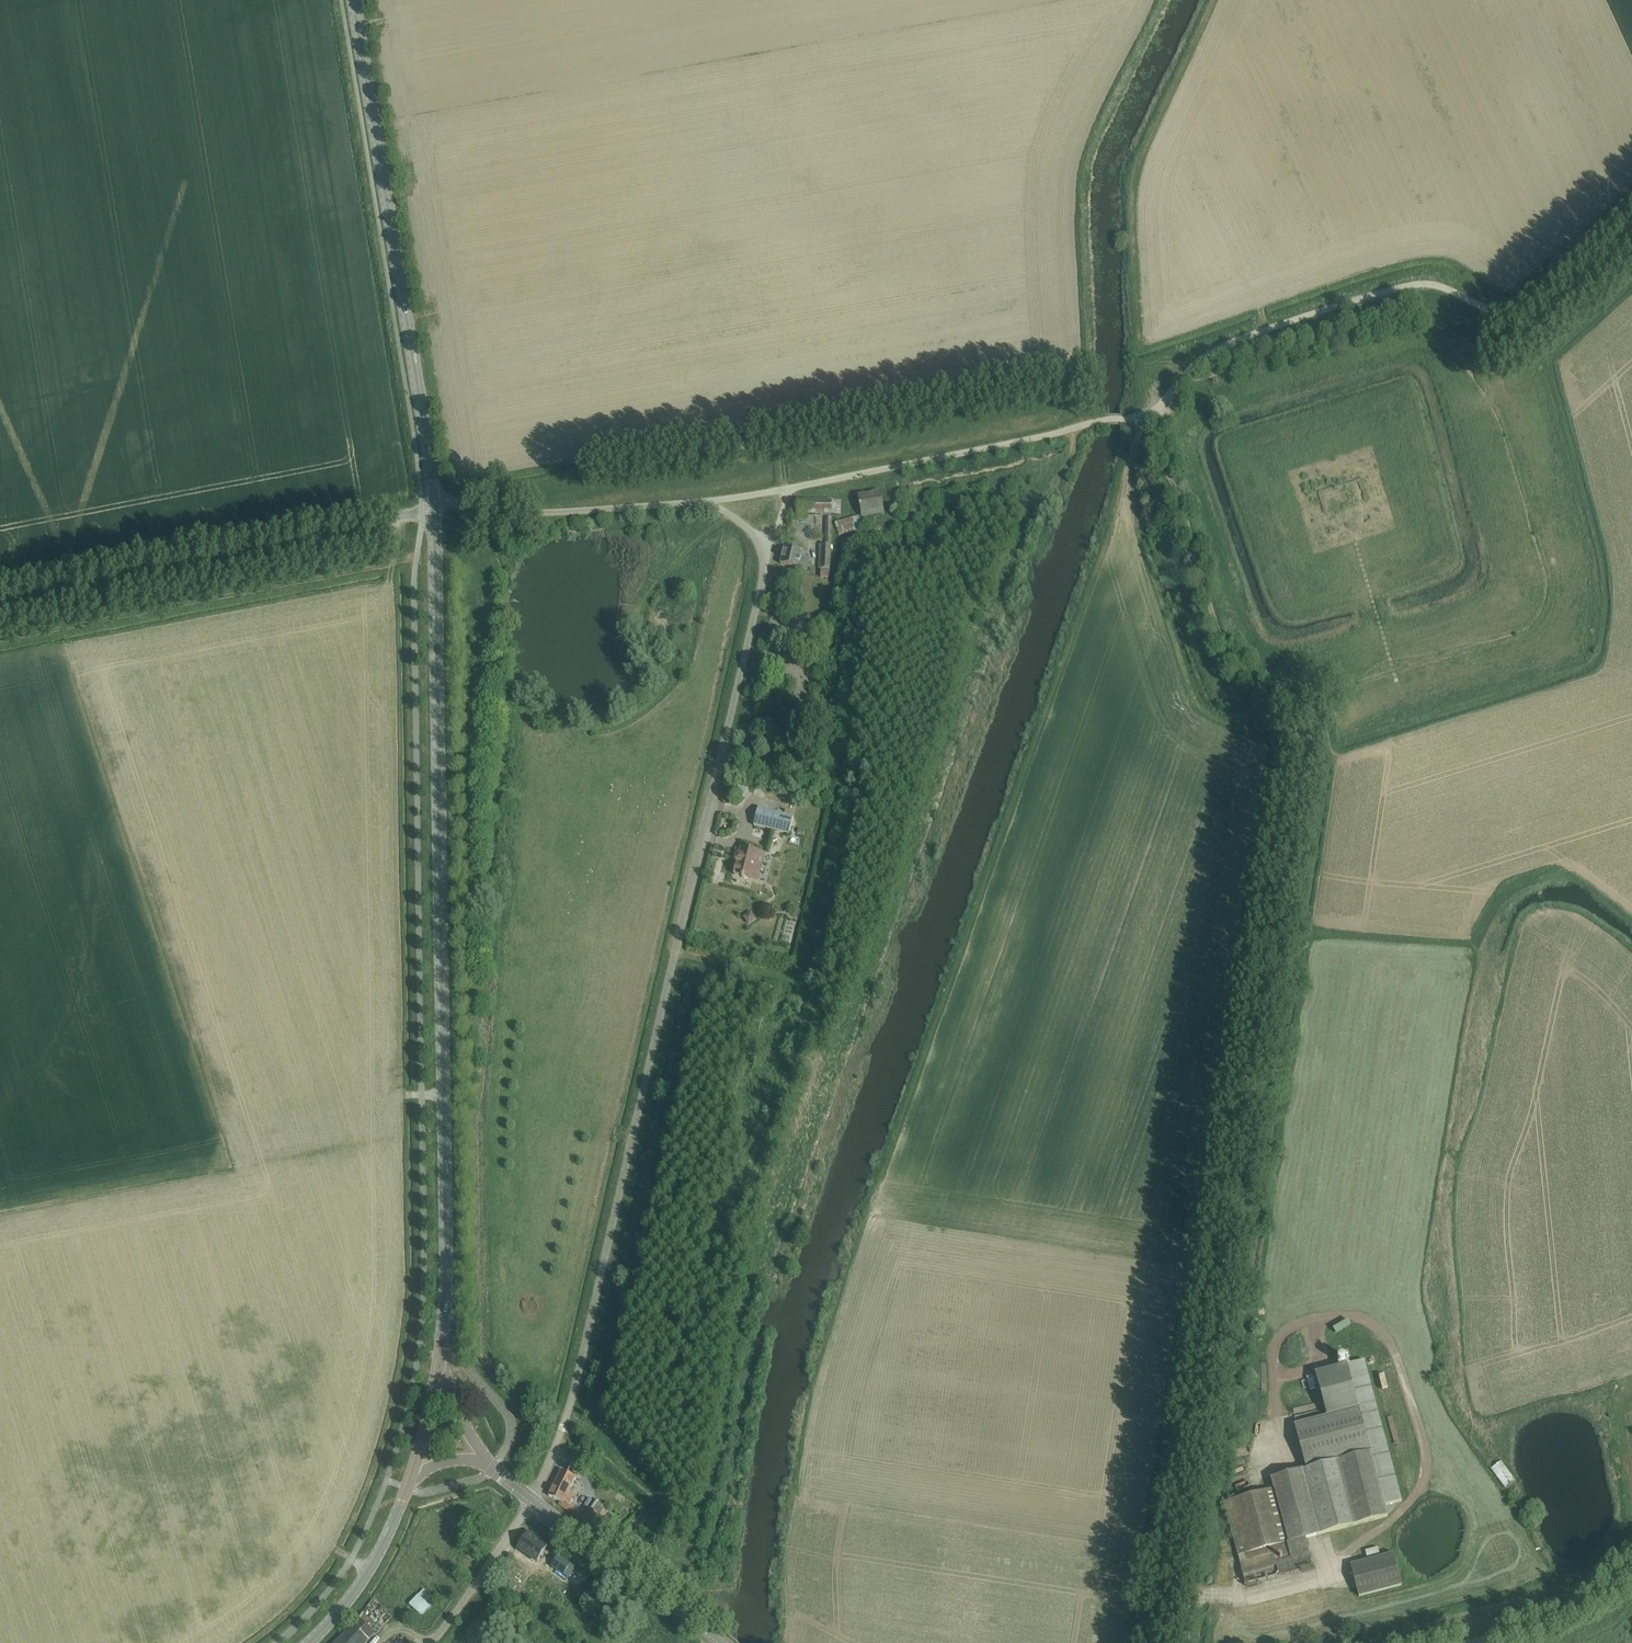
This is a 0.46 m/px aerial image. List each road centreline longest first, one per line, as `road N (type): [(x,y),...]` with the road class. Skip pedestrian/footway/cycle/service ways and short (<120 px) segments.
road 1 (unclassified): [(532,1500),(572,1399),(765,570)]
road 2 (track): [(1166,1642),(1301,763),(1293,725)]
road 3 (unclassified): [(790,488),(1146,415),(1224,346),(1409,286),(1433,285),(1491,310),(1517,308),(1631,210)]
road 4 (tertiary): [(438,1370),(436,503)]
road 5 (tertiary): [(436,503),(352,0)]
road 6 (track): [(422,510),(396,531),(379,565),(0,638)]
road 7 (unclassified): [(0,591),(436,503)]
road 8 (track): [(1293,725),(1213,630),(1151,413)]
road 9 (unclassified): [(436,503),(538,513),(707,501)]
road 10 (tertiary): [(723,1642),(532,1500)]
road 11 (tertiary): [(309,1642),(371,1568),(415,1468)]
road 12 (unclassified): [(432,1642),(532,1500)]
road 13 (tertiary): [(1485,1642),(1566,1616),(1631,1573)]

